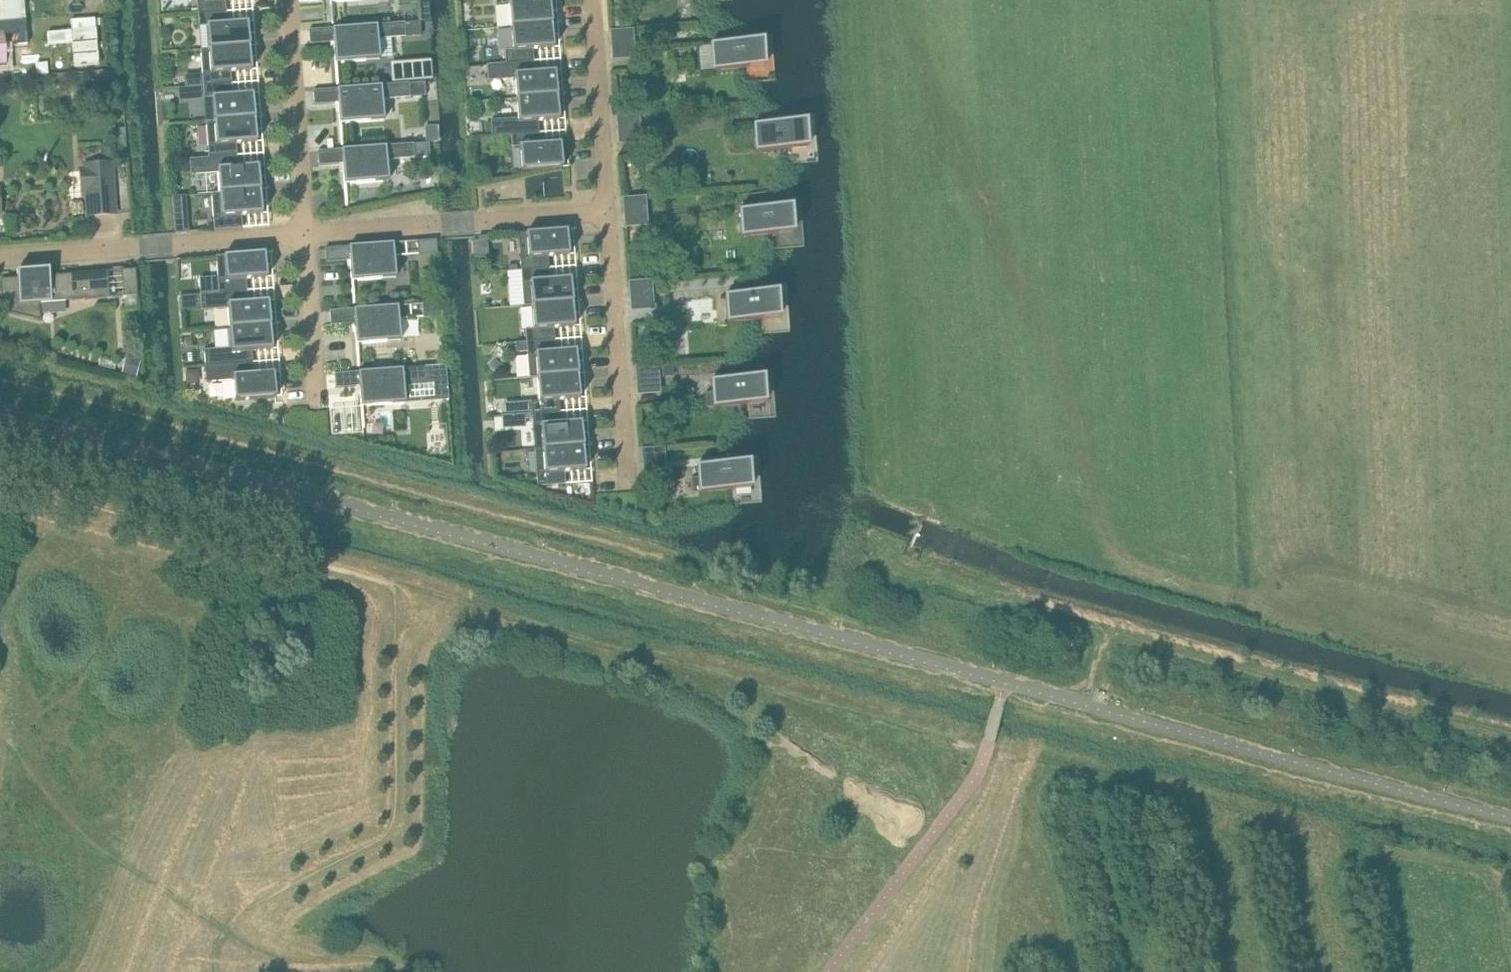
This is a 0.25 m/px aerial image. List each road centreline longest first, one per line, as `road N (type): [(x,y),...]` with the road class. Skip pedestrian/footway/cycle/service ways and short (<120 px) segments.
road 1 (track): [(0,481),(390,586)]
road 2 (residential): [(305,234),(608,211)]
road 3 (residential): [(629,489),(608,211)]
road 4 (residential): [(305,234),(288,0)]
road 5 (residential): [(608,211),(592,0)]
road 6 (residential): [(129,247),(305,234)]
road 7 (residential): [(317,408),(305,234)]
road 8 (unclassified): [(0,255),(129,247)]

